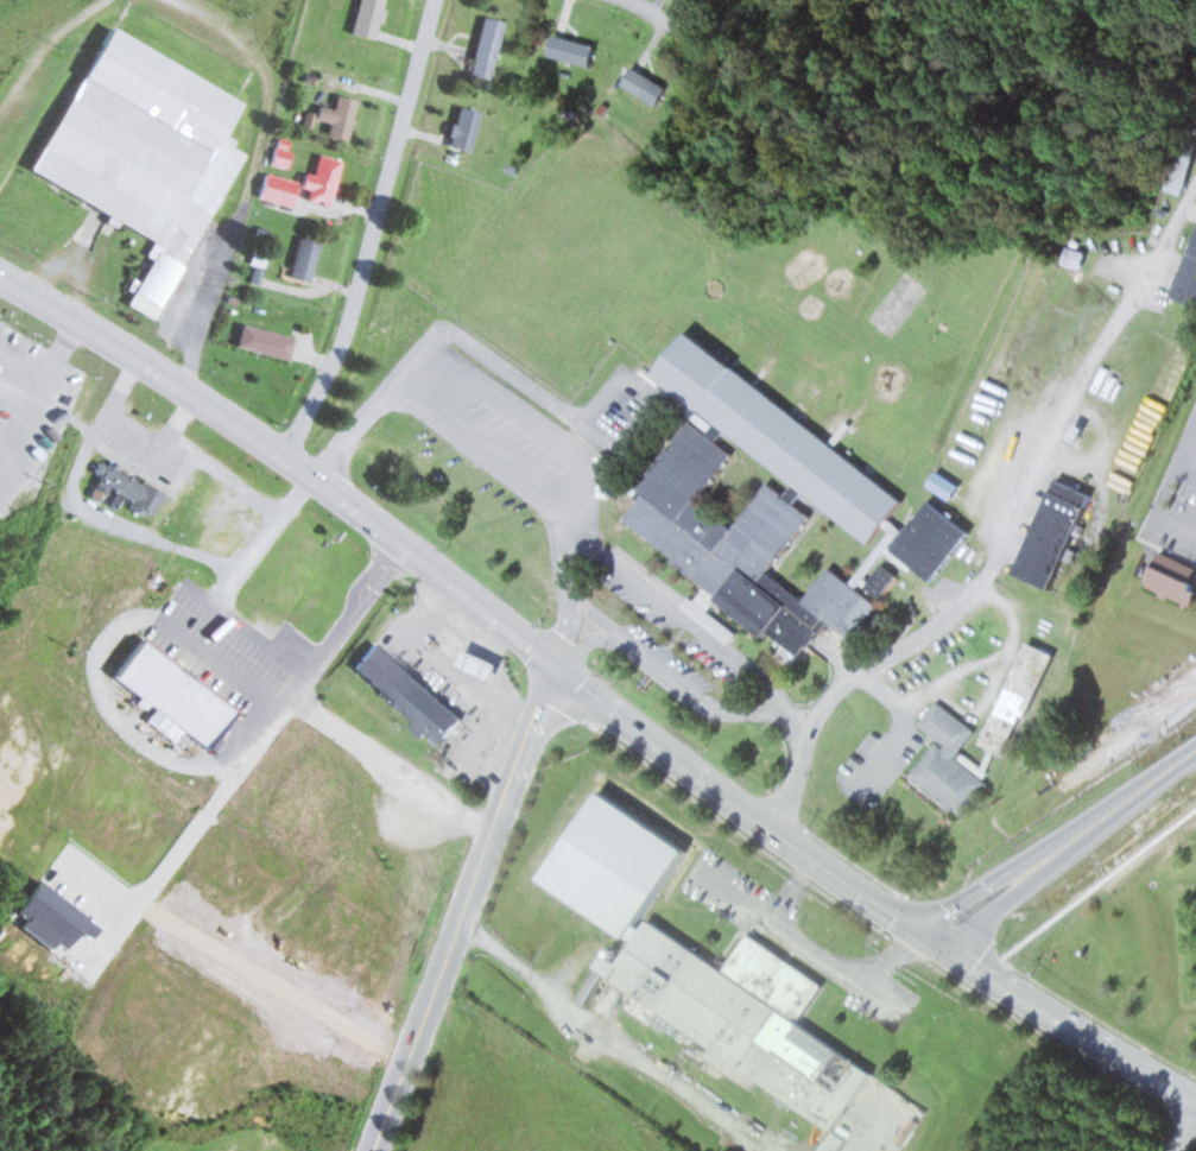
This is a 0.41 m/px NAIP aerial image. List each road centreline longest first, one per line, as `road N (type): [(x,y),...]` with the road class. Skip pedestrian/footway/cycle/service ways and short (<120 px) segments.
road 1 (primary): [(935,937),(561,669),(286,455),(0,273)]
road 2 (residential): [(376,1150),(561,669)]
road 3 (residential): [(286,455),(343,341),(435,0)]
road 4 (primary): [(935,937),(1195,746)]
road 5 (primary): [(1195,1098),(935,937)]

